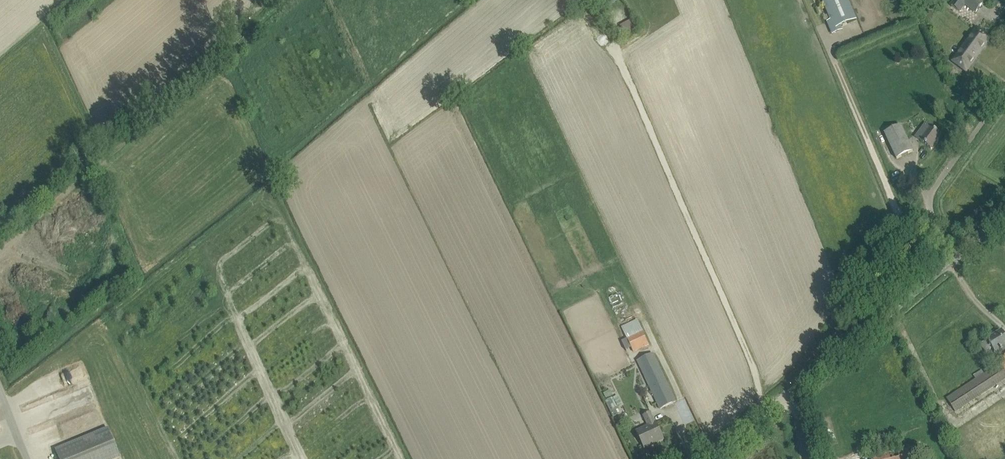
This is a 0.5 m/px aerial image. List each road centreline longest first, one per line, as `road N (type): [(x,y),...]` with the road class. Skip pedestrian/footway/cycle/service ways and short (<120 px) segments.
road 1 (track): [(0,250),(285,0)]
road 2 (track): [(811,375),(929,200)]
road 3 (unclassified): [(793,390),(953,257)]
road 4 (unclassified): [(953,257),(930,194),(1004,89)]

